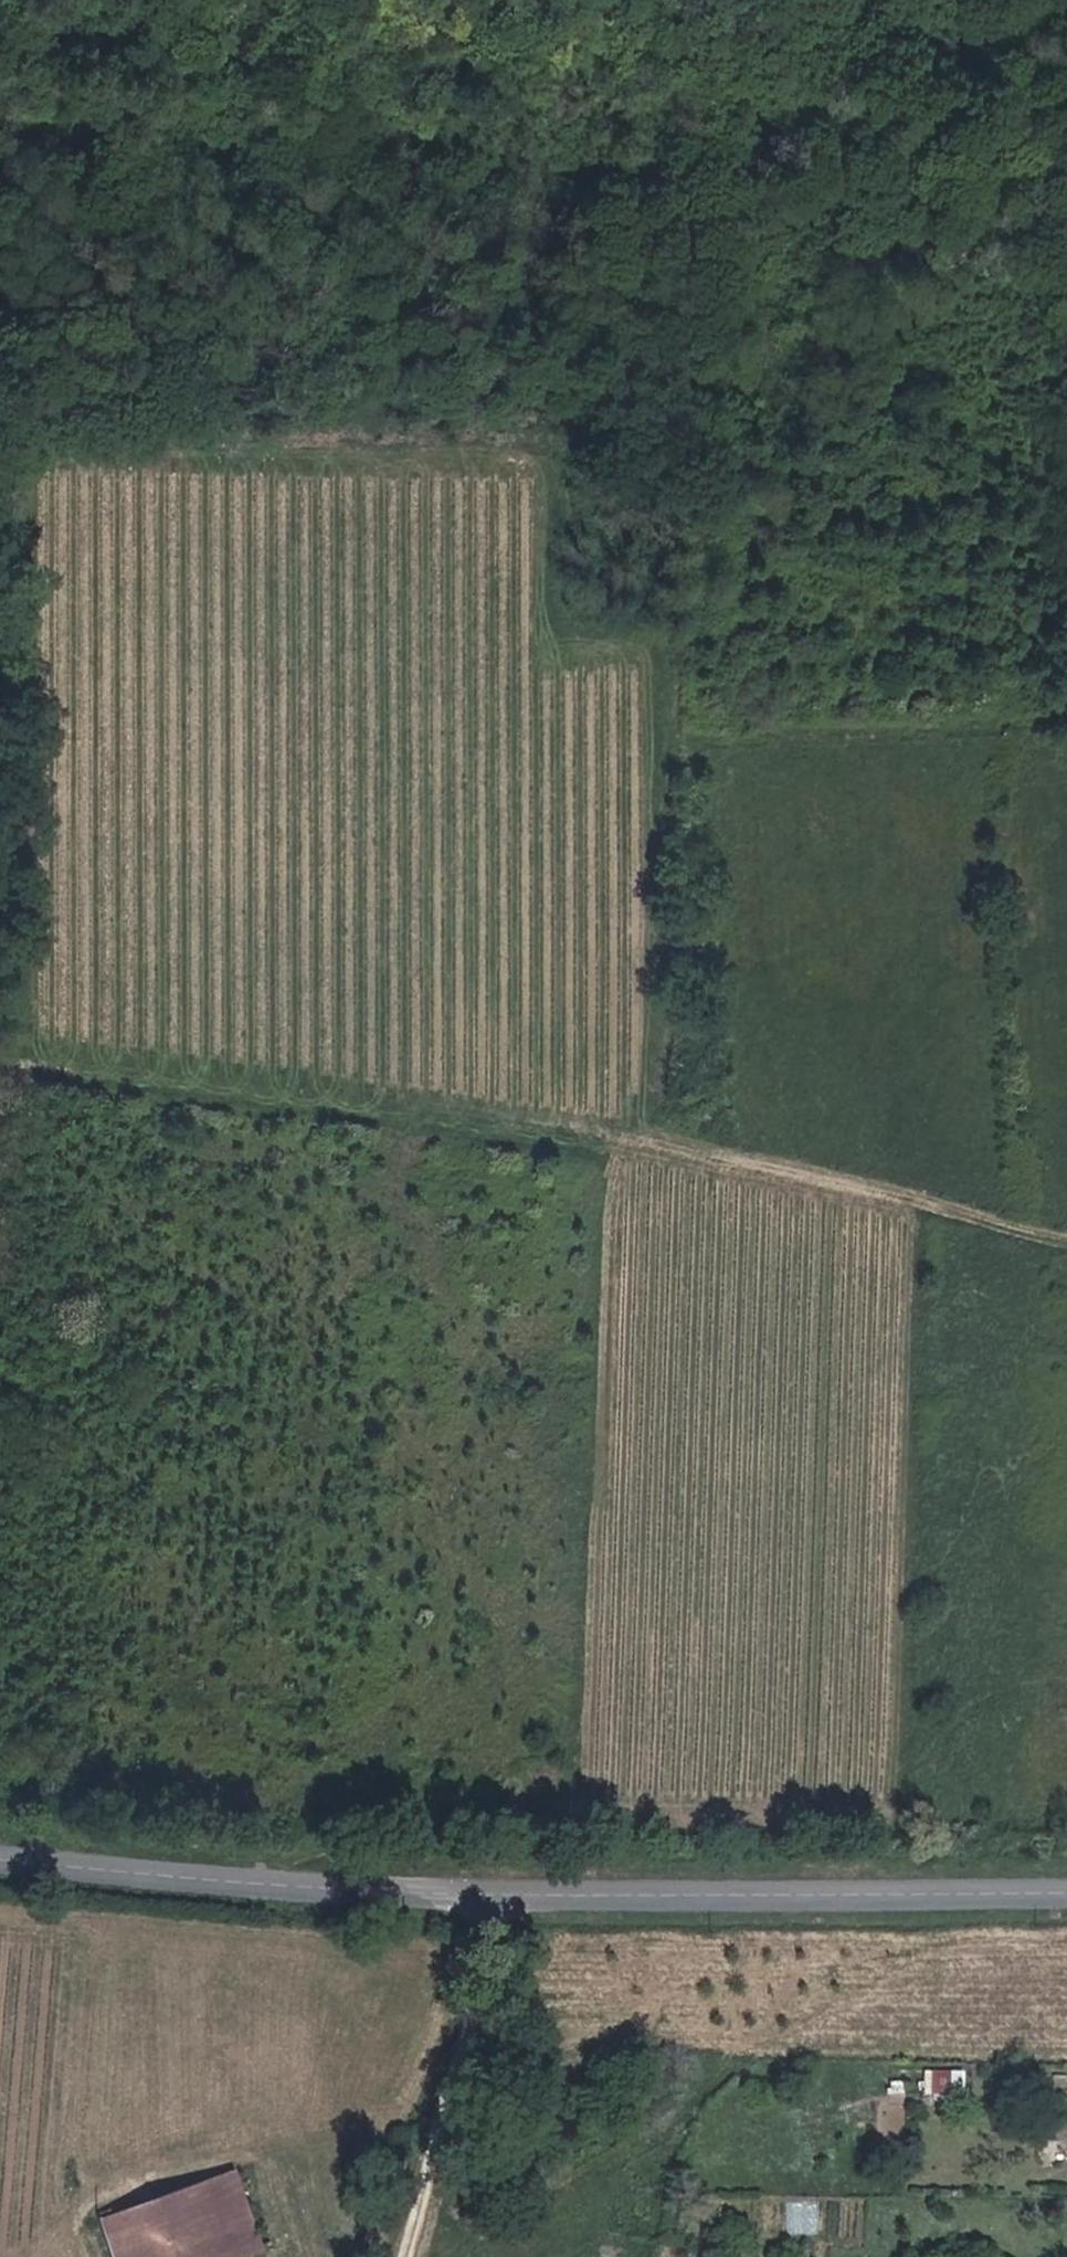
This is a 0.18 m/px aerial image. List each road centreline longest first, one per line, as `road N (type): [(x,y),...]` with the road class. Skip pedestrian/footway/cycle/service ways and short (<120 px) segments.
road 1 (track): [(1066,1230),(1007,1225),(602,1139),(153,1067),(0,1058)]
road 2 (tertiary): [(0,1854),(494,1893),(1066,1895)]
road 3 (track): [(0,123),(153,147),(328,122),(524,120),(662,107),(787,84),(995,0)]

